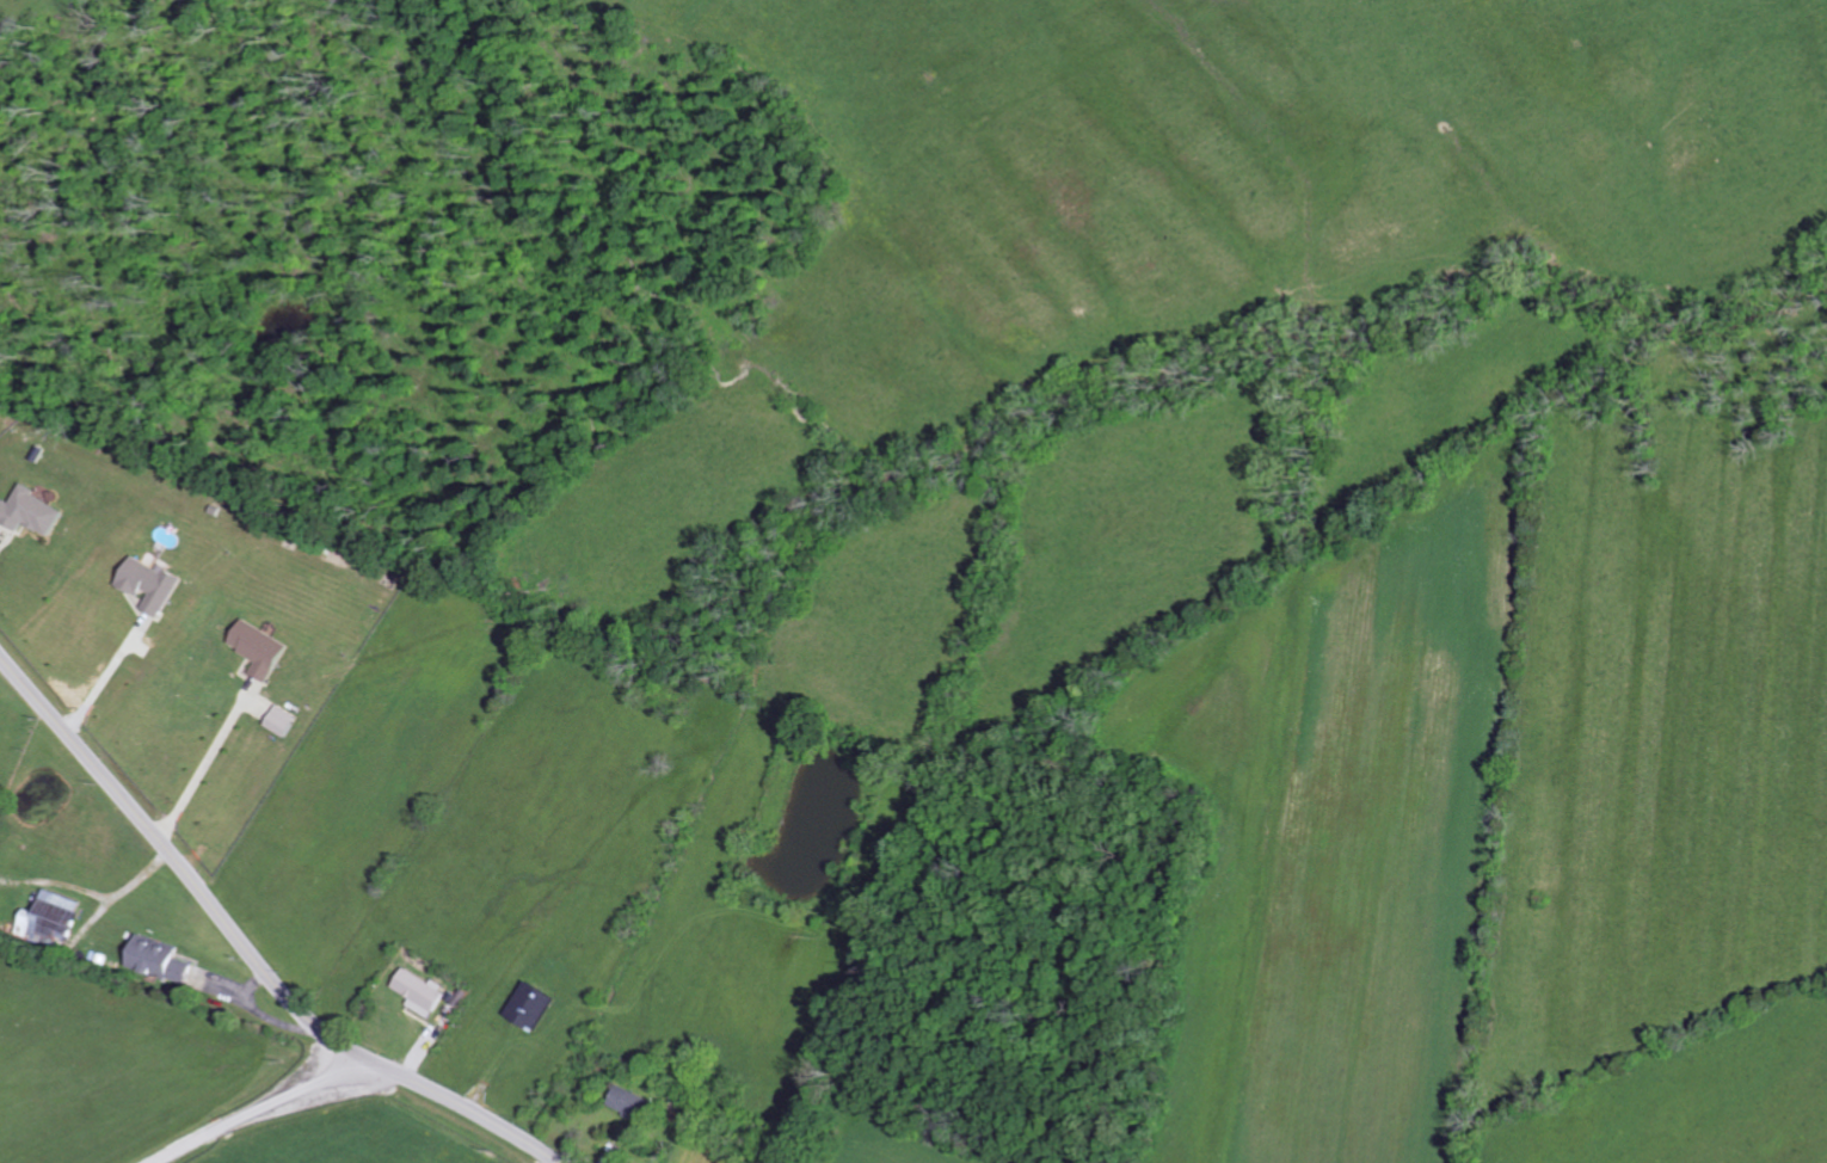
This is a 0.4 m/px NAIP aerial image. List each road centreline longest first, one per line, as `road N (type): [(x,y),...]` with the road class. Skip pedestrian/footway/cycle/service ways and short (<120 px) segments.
road 1 (residential): [(559,1162),(345,1045),(295,1007),(0,656)]

